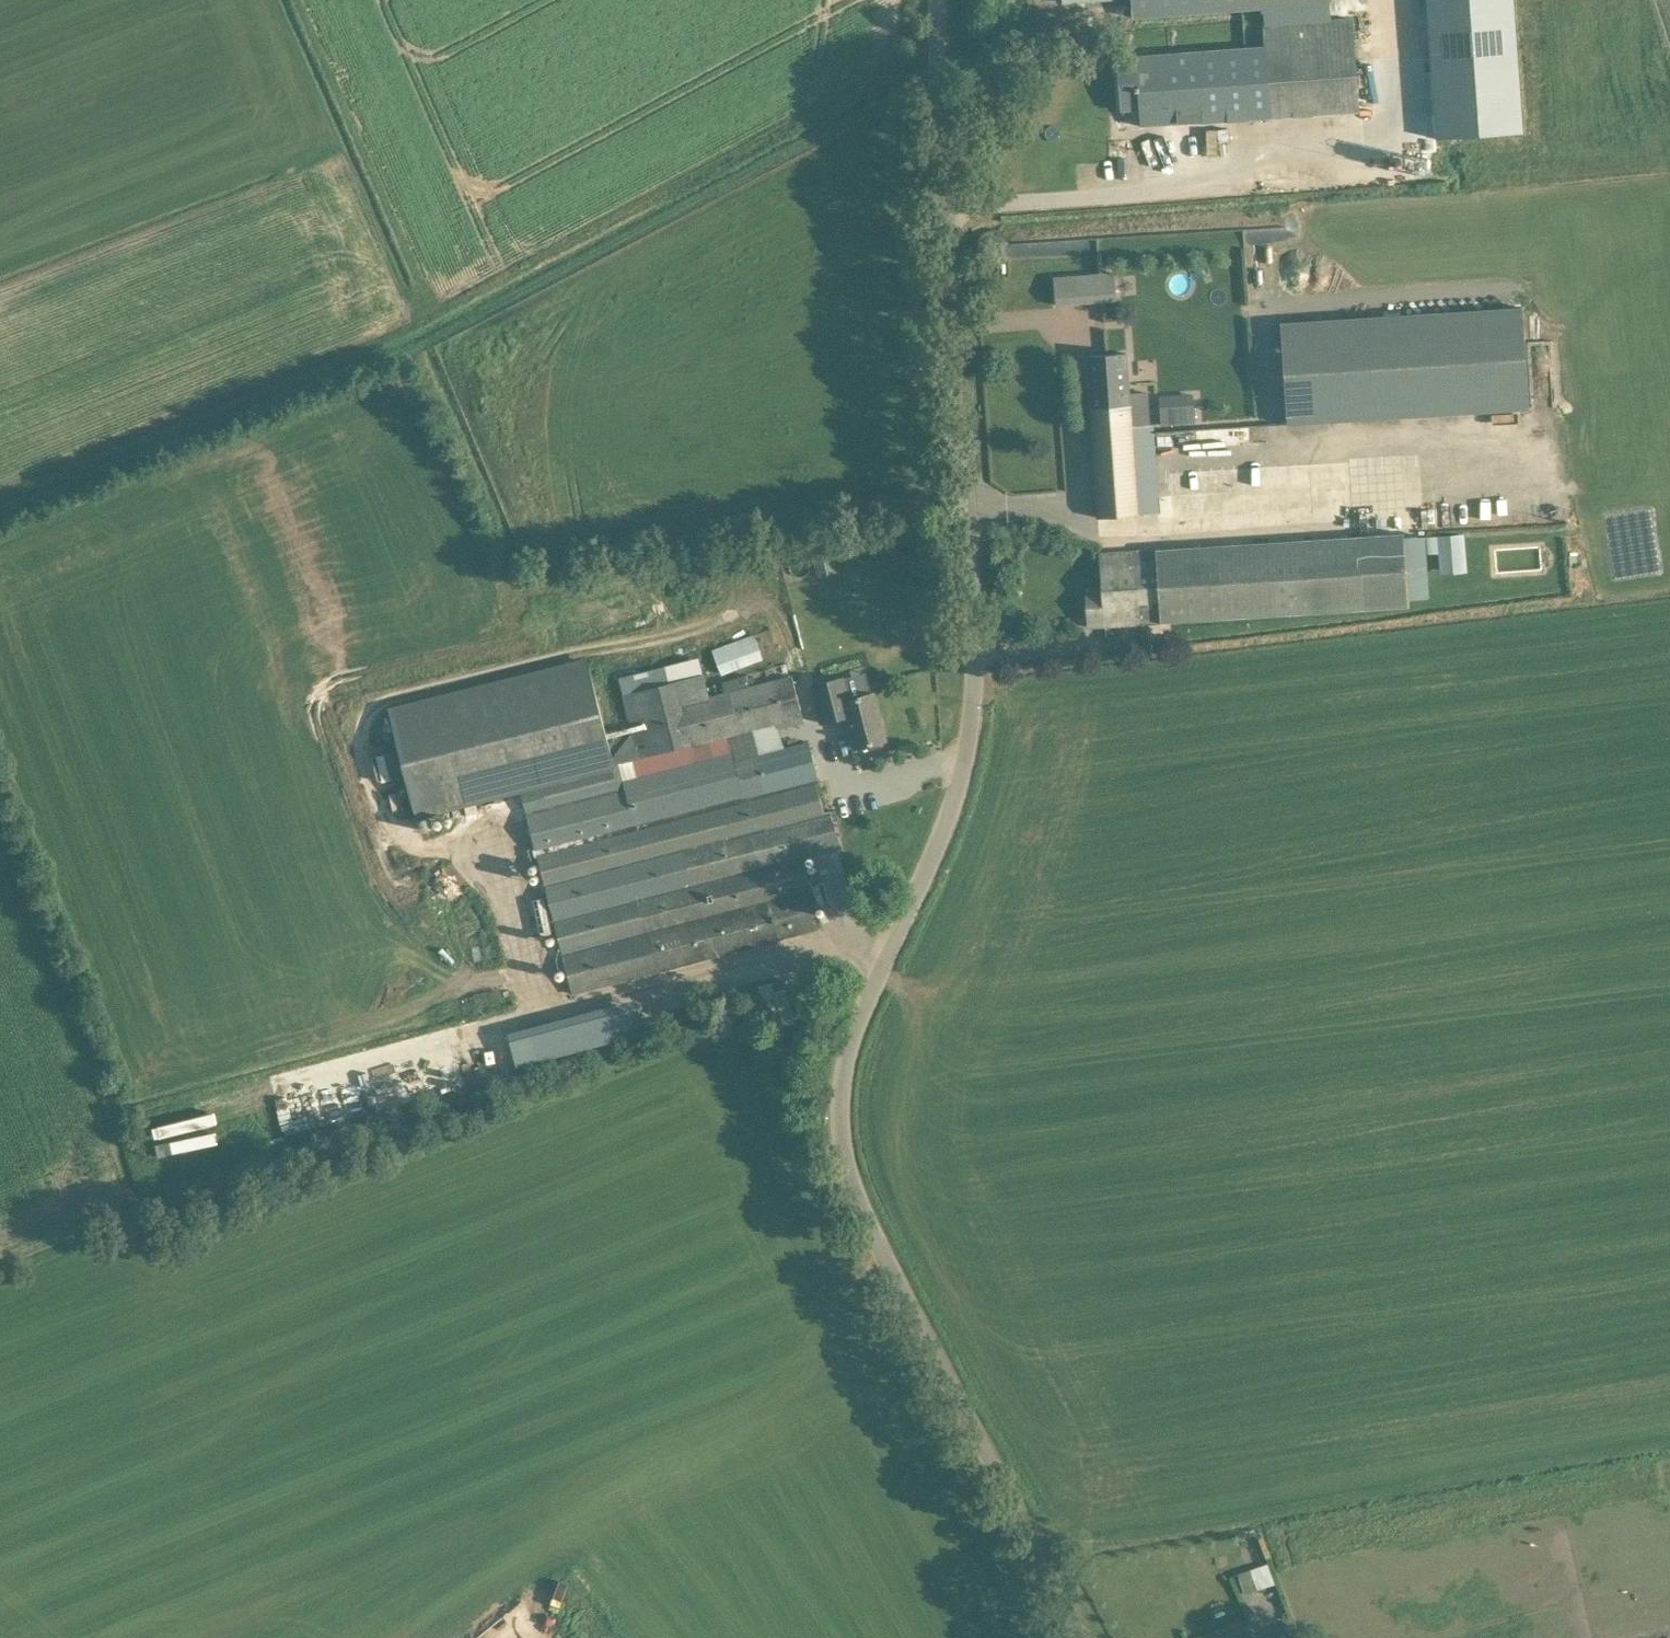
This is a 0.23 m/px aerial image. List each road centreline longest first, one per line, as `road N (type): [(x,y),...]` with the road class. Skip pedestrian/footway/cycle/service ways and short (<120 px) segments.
road 1 (unclassified): [(1093,1637),(841,1150),(843,1067),(979,745),(936,97),(940,0)]

